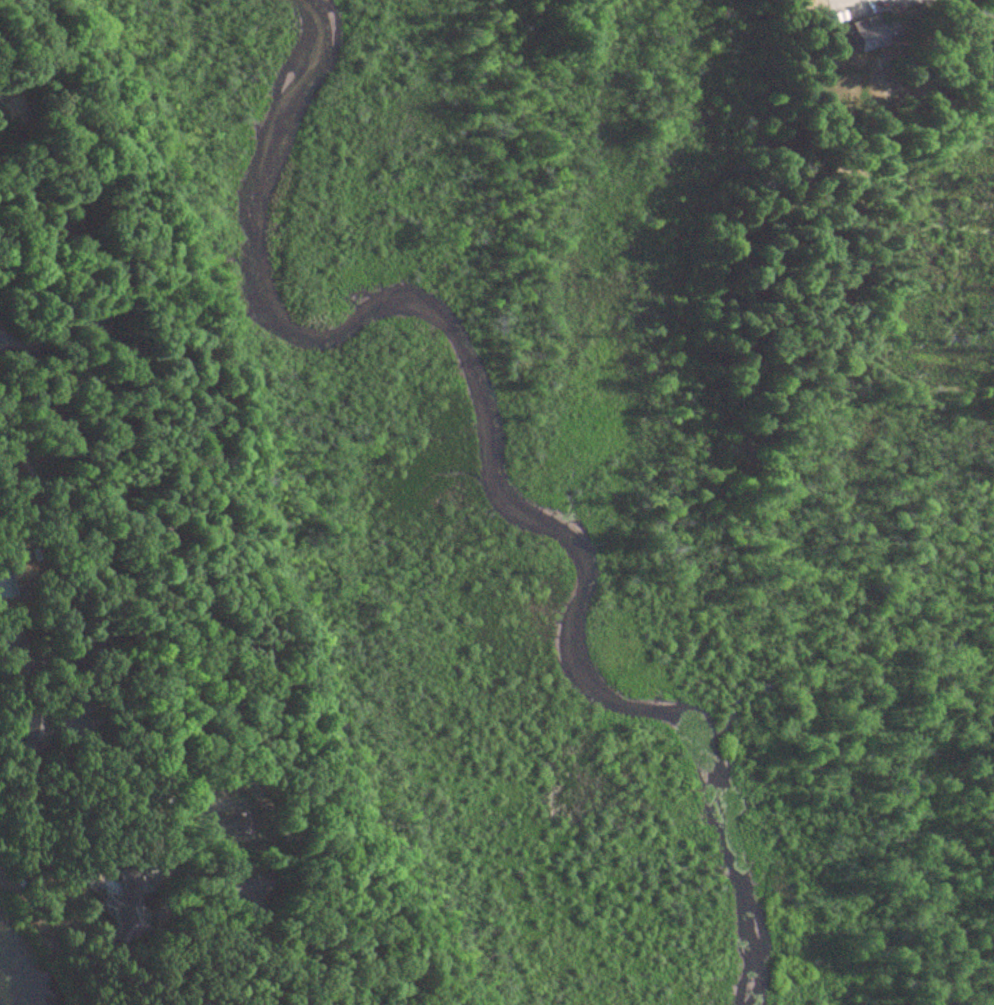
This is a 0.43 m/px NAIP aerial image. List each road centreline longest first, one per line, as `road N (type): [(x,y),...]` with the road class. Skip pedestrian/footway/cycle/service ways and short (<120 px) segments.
road 1 (residential): [(385,1004),(291,845),(242,782),(206,699),(107,345),(90,318),(20,342),(0,332)]

